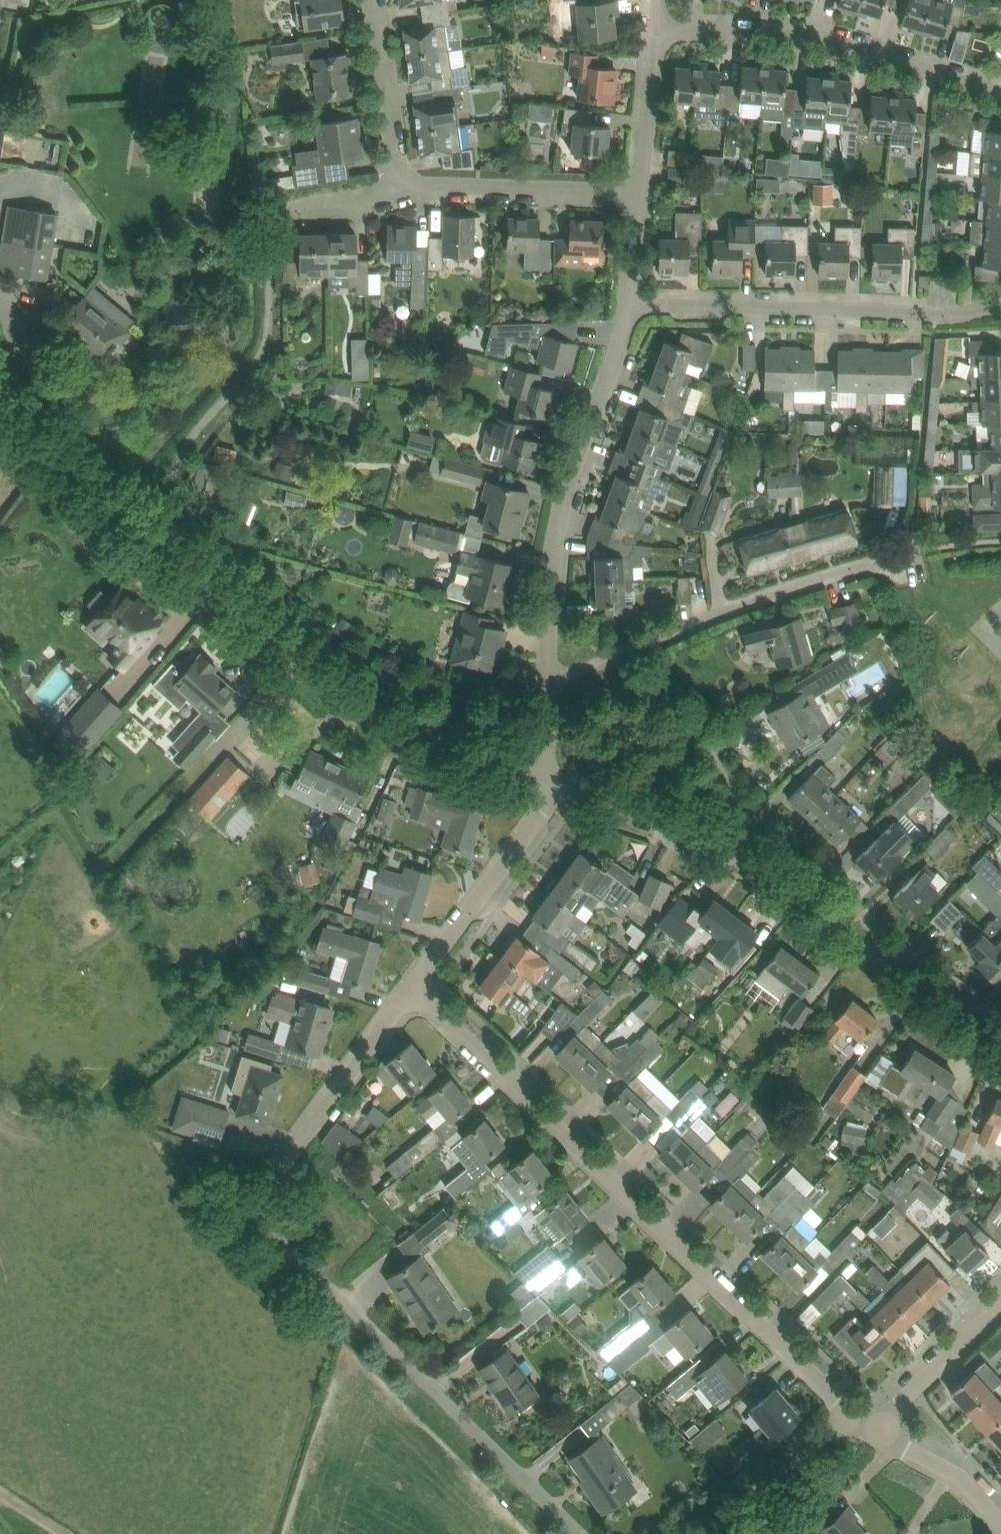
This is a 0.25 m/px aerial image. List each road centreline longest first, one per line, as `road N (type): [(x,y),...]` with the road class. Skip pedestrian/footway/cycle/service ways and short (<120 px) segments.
road 1 (residential): [(582,1533),(272,1235),(263,1211),(271,1179),(410,989)]
road 2 (residential): [(858,1414),(410,989)]
road 3 (residential): [(539,782),(371,714),(313,677),(129,526)]
road 4 (residential): [(548,682),(555,507),(633,304)]
road 5 (residential): [(1000,310),(633,304)]
road 6 (residential): [(1000,94),(803,32),(657,30)]
road 7 (residential): [(612,661),(767,591),(933,546)]
road 8 (residential): [(1000,1035),(741,851)]
road 9 (residential): [(410,989),(554,787)]
road 10 (residential): [(741,851),(739,805),(710,752),(612,661)]
road 11 (residential): [(403,191),(638,194)]
road 12 (residential): [(741,851),(554,787)]
road 13 (residential): [(403,191),(371,0)]
road 14 (residential): [(708,1533),(858,1414)]
road 15 (residential): [(858,1414),(1000,1287)]
road 16 (residential): [(1000,1522),(965,1482),(858,1414)]
road 17 (unclassified): [(129,526),(0,413)]
road 18 (residential): [(638,194),(657,30)]
road 19 (residential): [(284,213),(403,191)]

